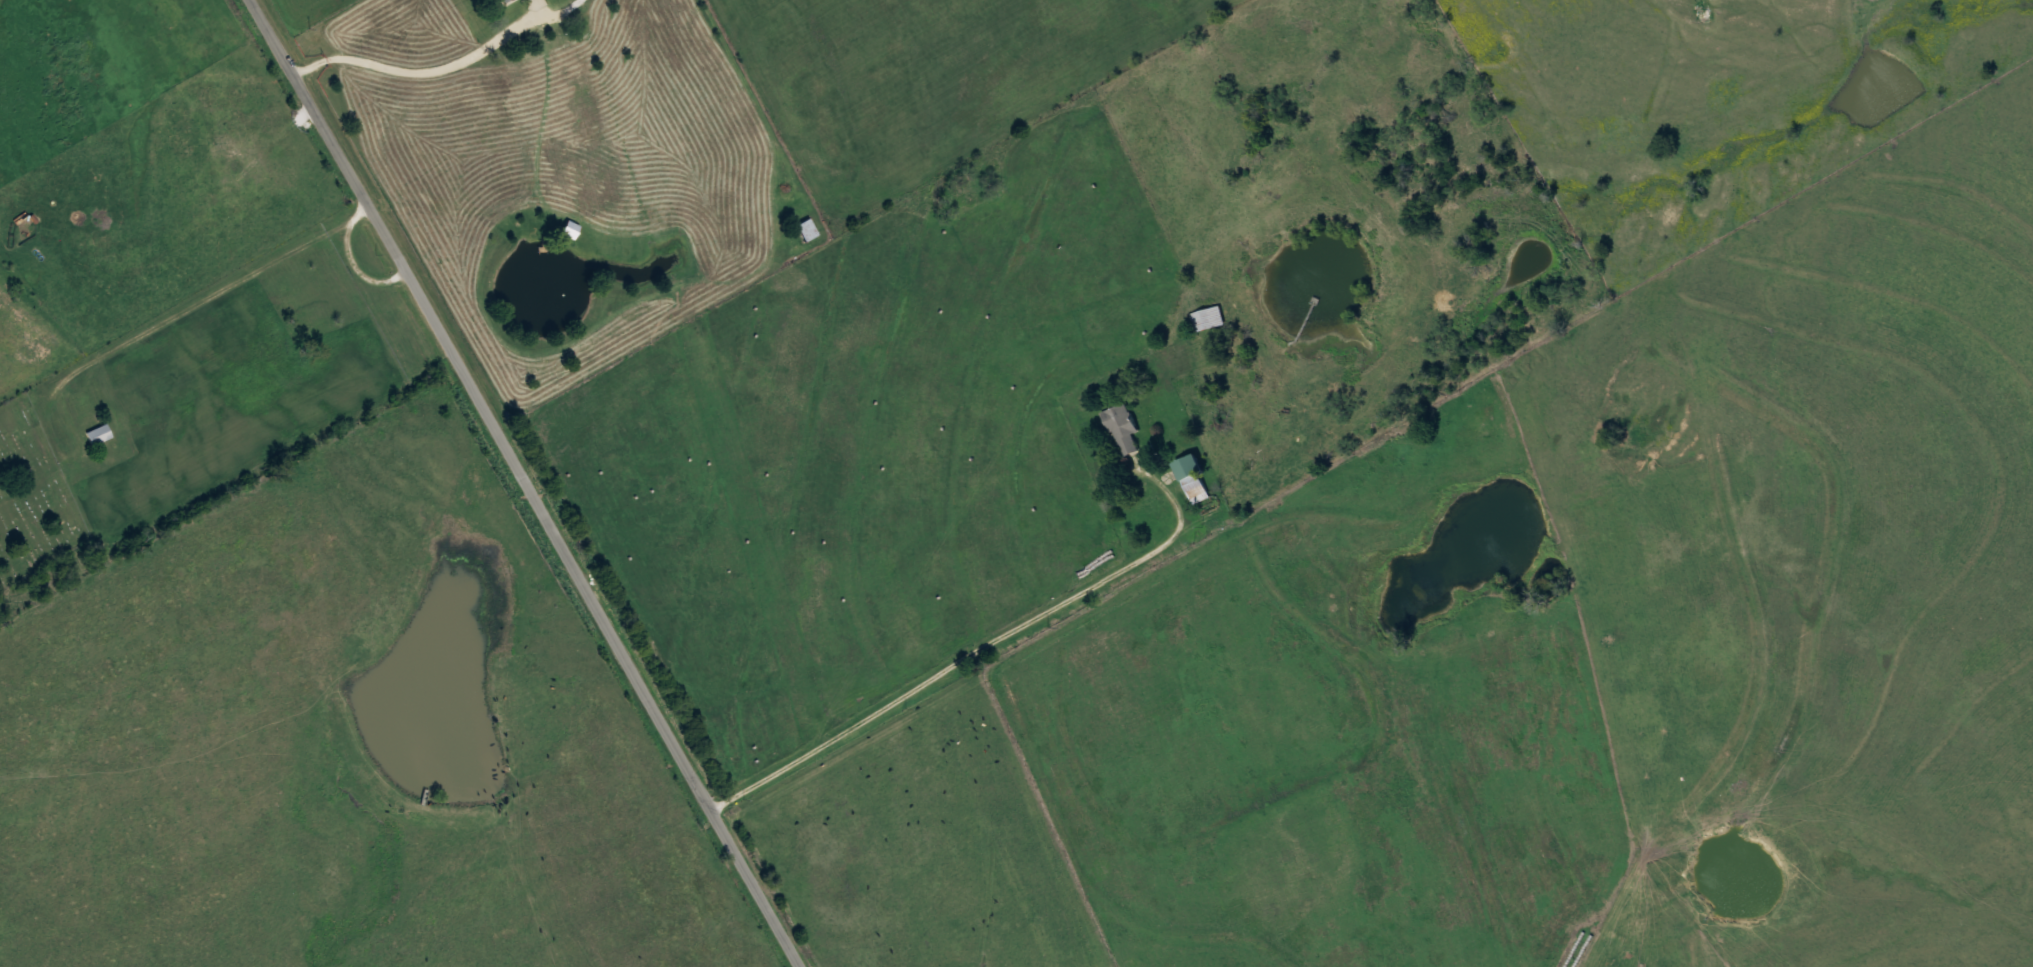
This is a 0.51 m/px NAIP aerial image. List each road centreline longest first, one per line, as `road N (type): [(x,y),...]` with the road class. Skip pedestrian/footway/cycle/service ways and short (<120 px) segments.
road 1 (residential): [(801,966),(250,0)]
road 2 (residential): [(712,810),(1179,544),(1176,508)]
road 3 (residential): [(54,388),(372,210)]

